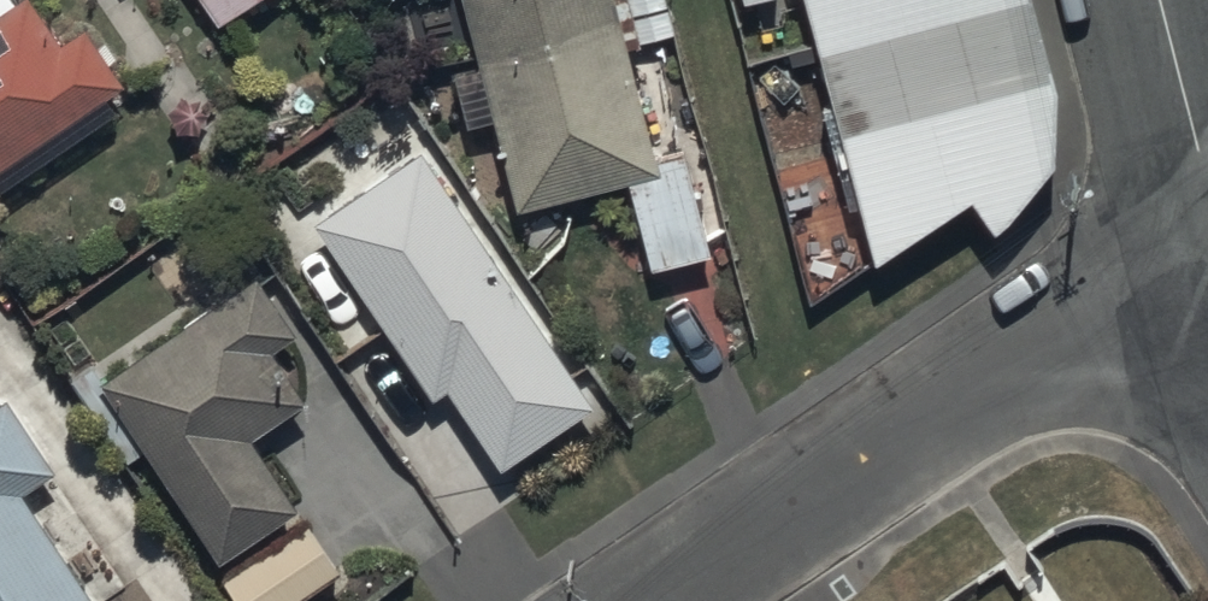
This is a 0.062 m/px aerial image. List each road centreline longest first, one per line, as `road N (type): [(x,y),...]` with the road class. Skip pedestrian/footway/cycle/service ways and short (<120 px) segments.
road 1 (residential): [(675,600),(1207,238)]
road 2 (residential): [(1162,0),(1207,177)]

